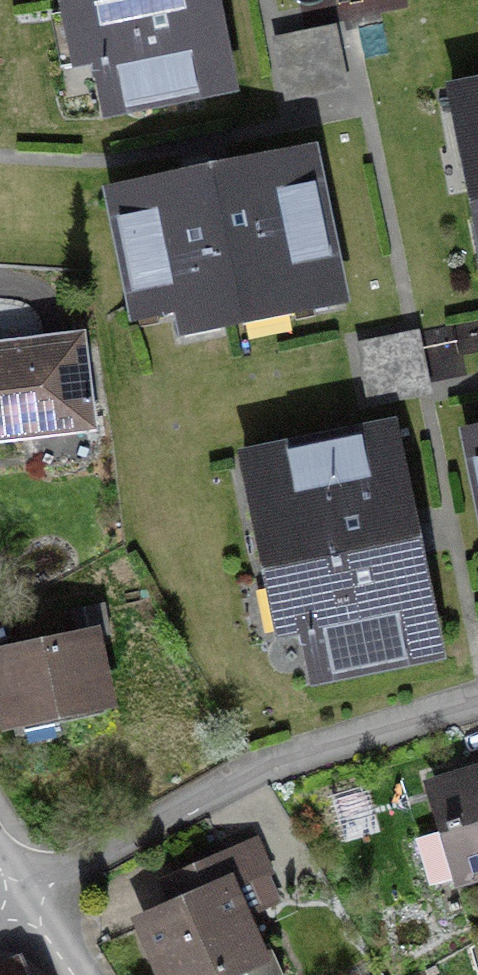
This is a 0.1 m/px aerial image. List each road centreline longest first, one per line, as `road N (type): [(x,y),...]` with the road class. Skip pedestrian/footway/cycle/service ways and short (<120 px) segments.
road 1 (residential): [(38,906),(248,775),(477,705)]

